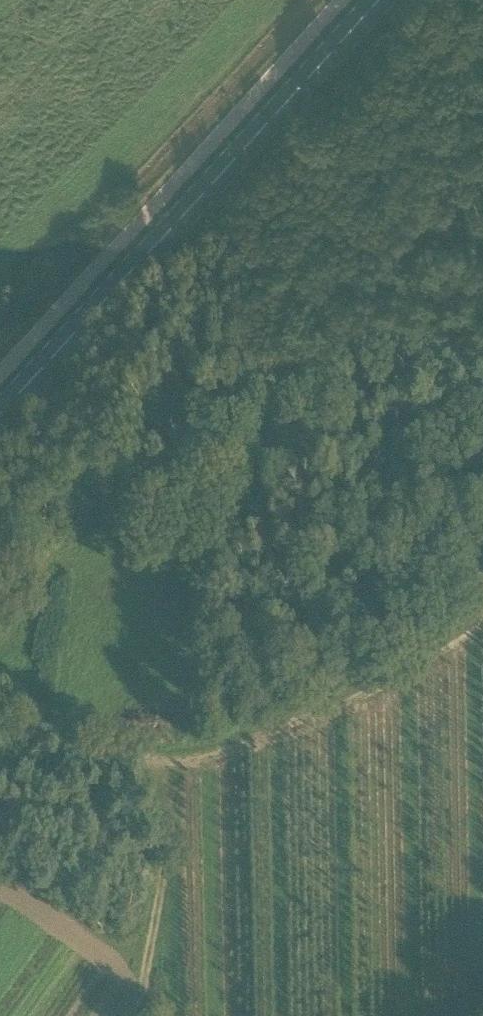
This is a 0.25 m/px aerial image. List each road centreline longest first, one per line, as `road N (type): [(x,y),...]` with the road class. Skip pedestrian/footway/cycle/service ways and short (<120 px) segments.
road 1 (secondary): [(0,415),(378,0)]
road 2 (track): [(482,630),(346,706),(182,769)]
road 3 (track): [(182,769),(0,739)]
road 4 (track): [(182,769),(147,937)]

